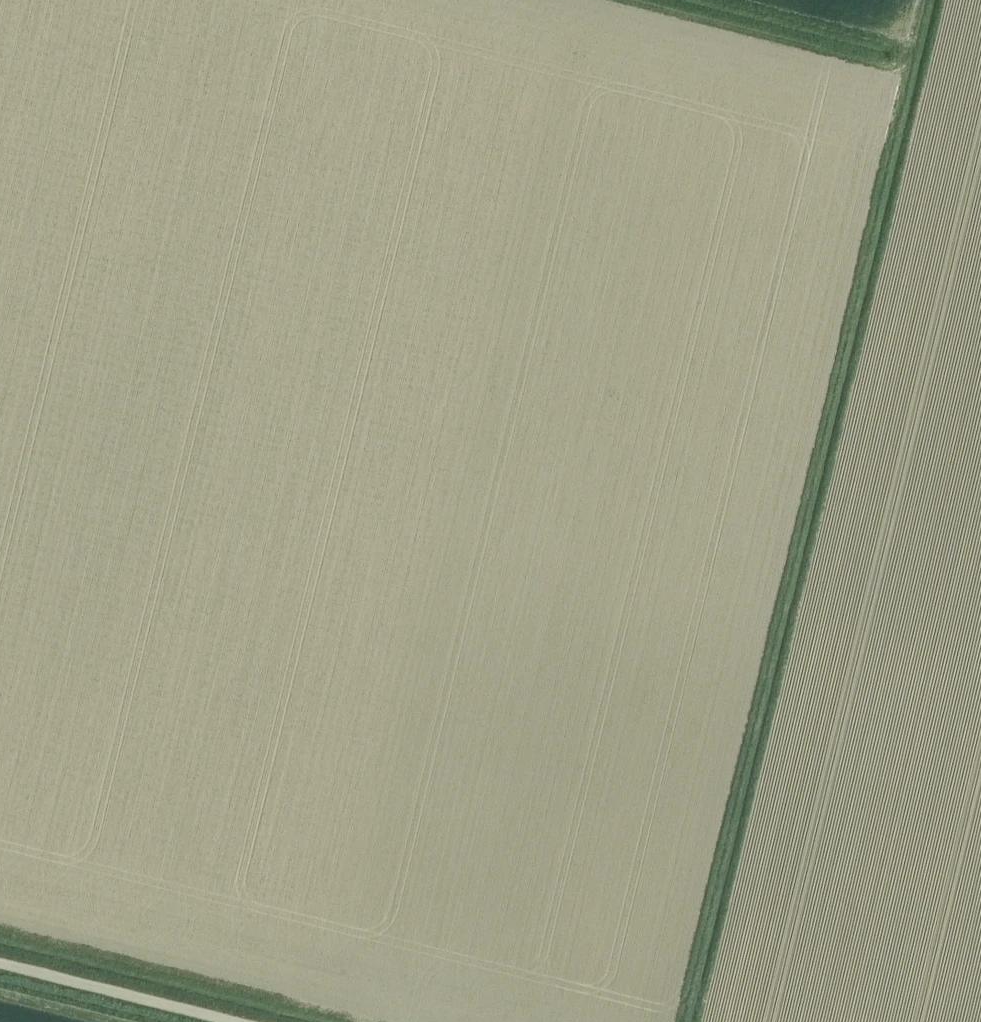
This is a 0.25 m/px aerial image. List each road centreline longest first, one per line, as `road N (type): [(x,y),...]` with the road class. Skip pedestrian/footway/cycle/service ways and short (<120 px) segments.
road 1 (unclassified): [(232,1021),(0,964)]

